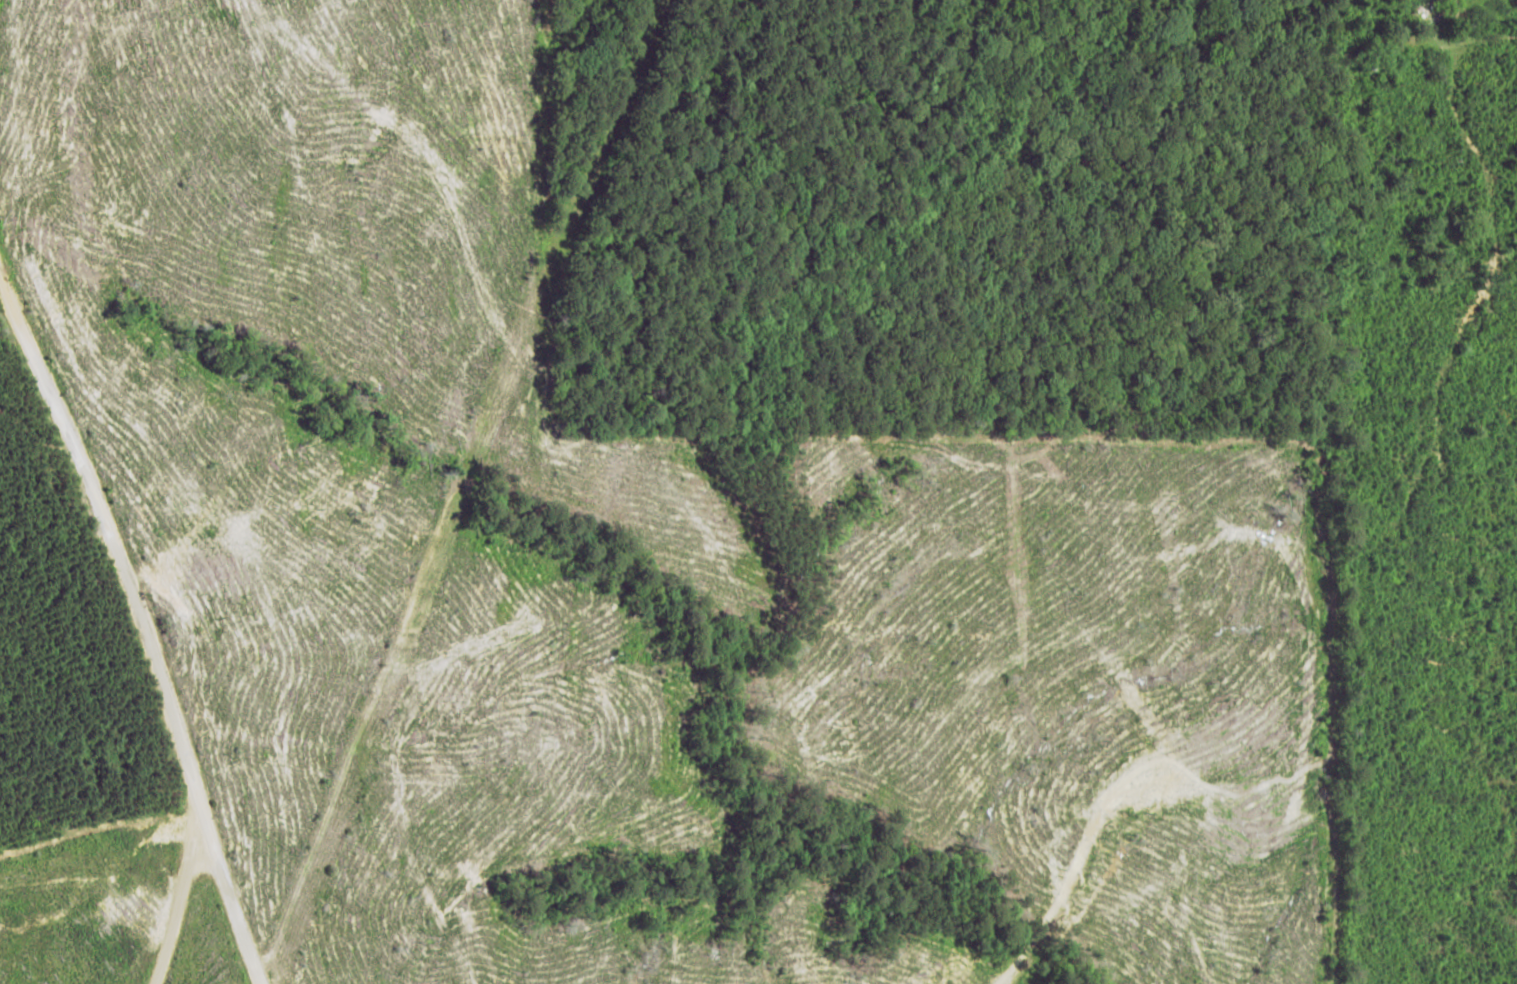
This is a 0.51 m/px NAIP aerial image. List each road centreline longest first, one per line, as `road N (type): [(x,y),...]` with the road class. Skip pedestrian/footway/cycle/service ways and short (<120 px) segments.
road 1 (residential): [(255,983),(240,947),(205,917),(195,822),(51,441),(0,201)]

